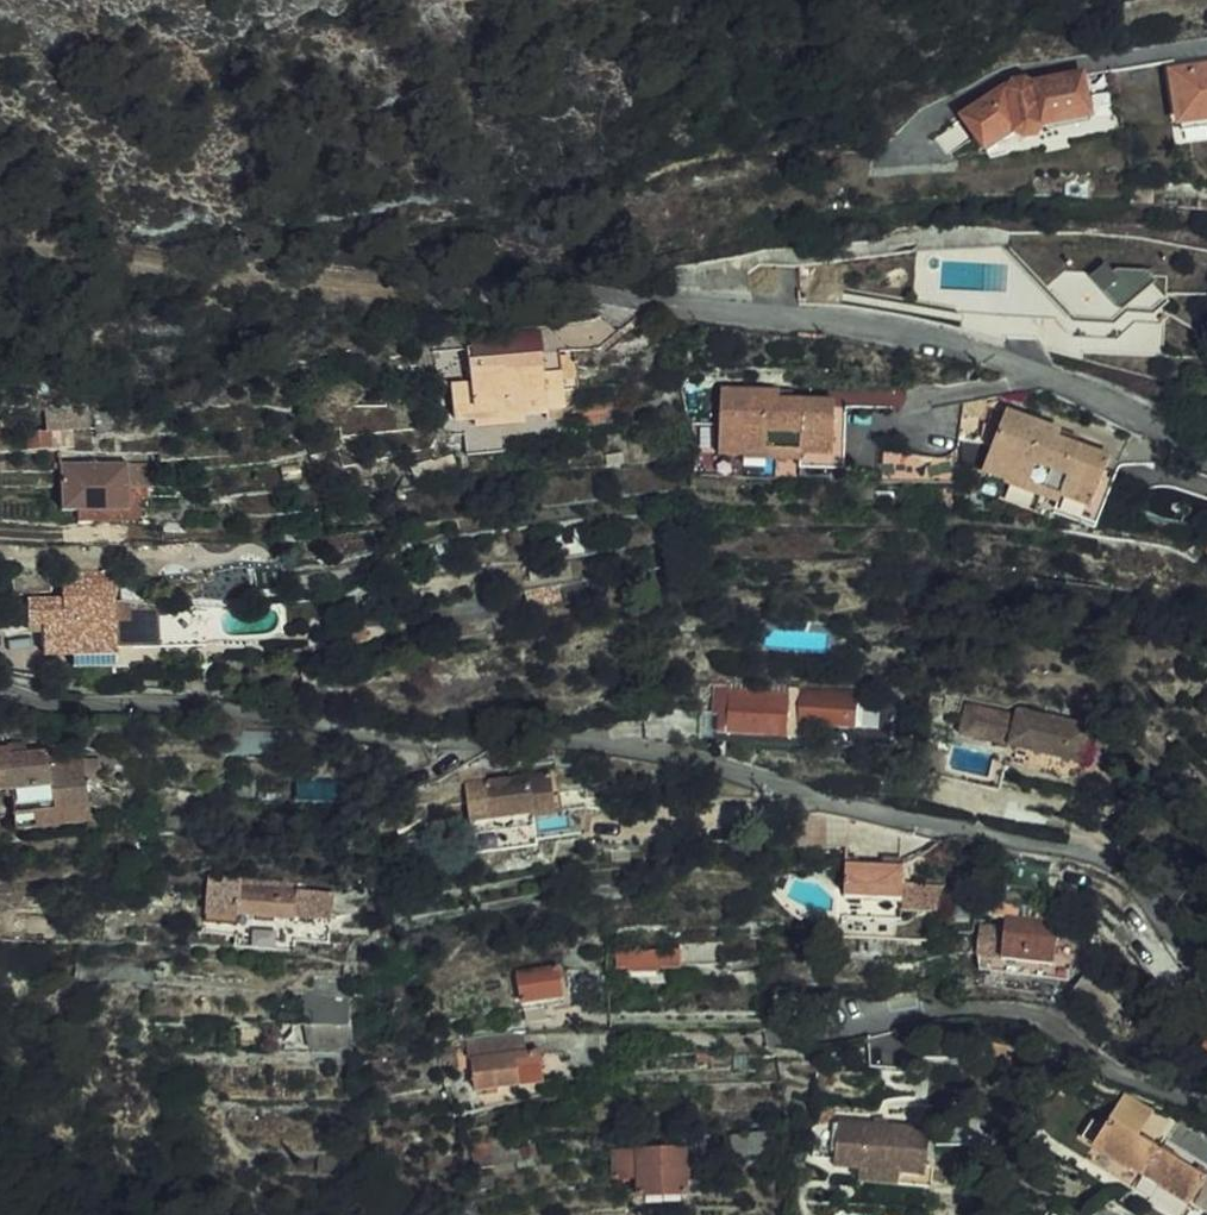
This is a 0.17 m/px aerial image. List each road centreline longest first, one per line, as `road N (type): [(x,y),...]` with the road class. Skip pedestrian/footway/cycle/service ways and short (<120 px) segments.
road 1 (track): [(627,301),(127,264),(0,227)]
road 2 (unclassified): [(1206,463),(1150,427),(1012,365),(918,337),(627,301)]

